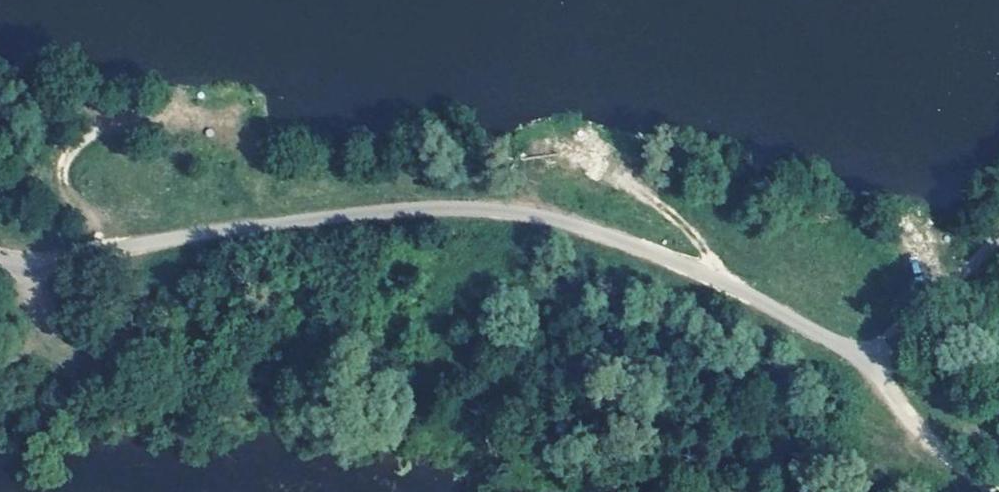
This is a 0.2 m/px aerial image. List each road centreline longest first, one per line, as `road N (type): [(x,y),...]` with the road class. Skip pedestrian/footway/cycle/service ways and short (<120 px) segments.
road 1 (unclassified): [(0,257),(53,260),(401,211),(519,214),(606,236),(701,274),(865,361),(998,236)]
road 2 (track): [(865,361),(931,438),(995,491)]

